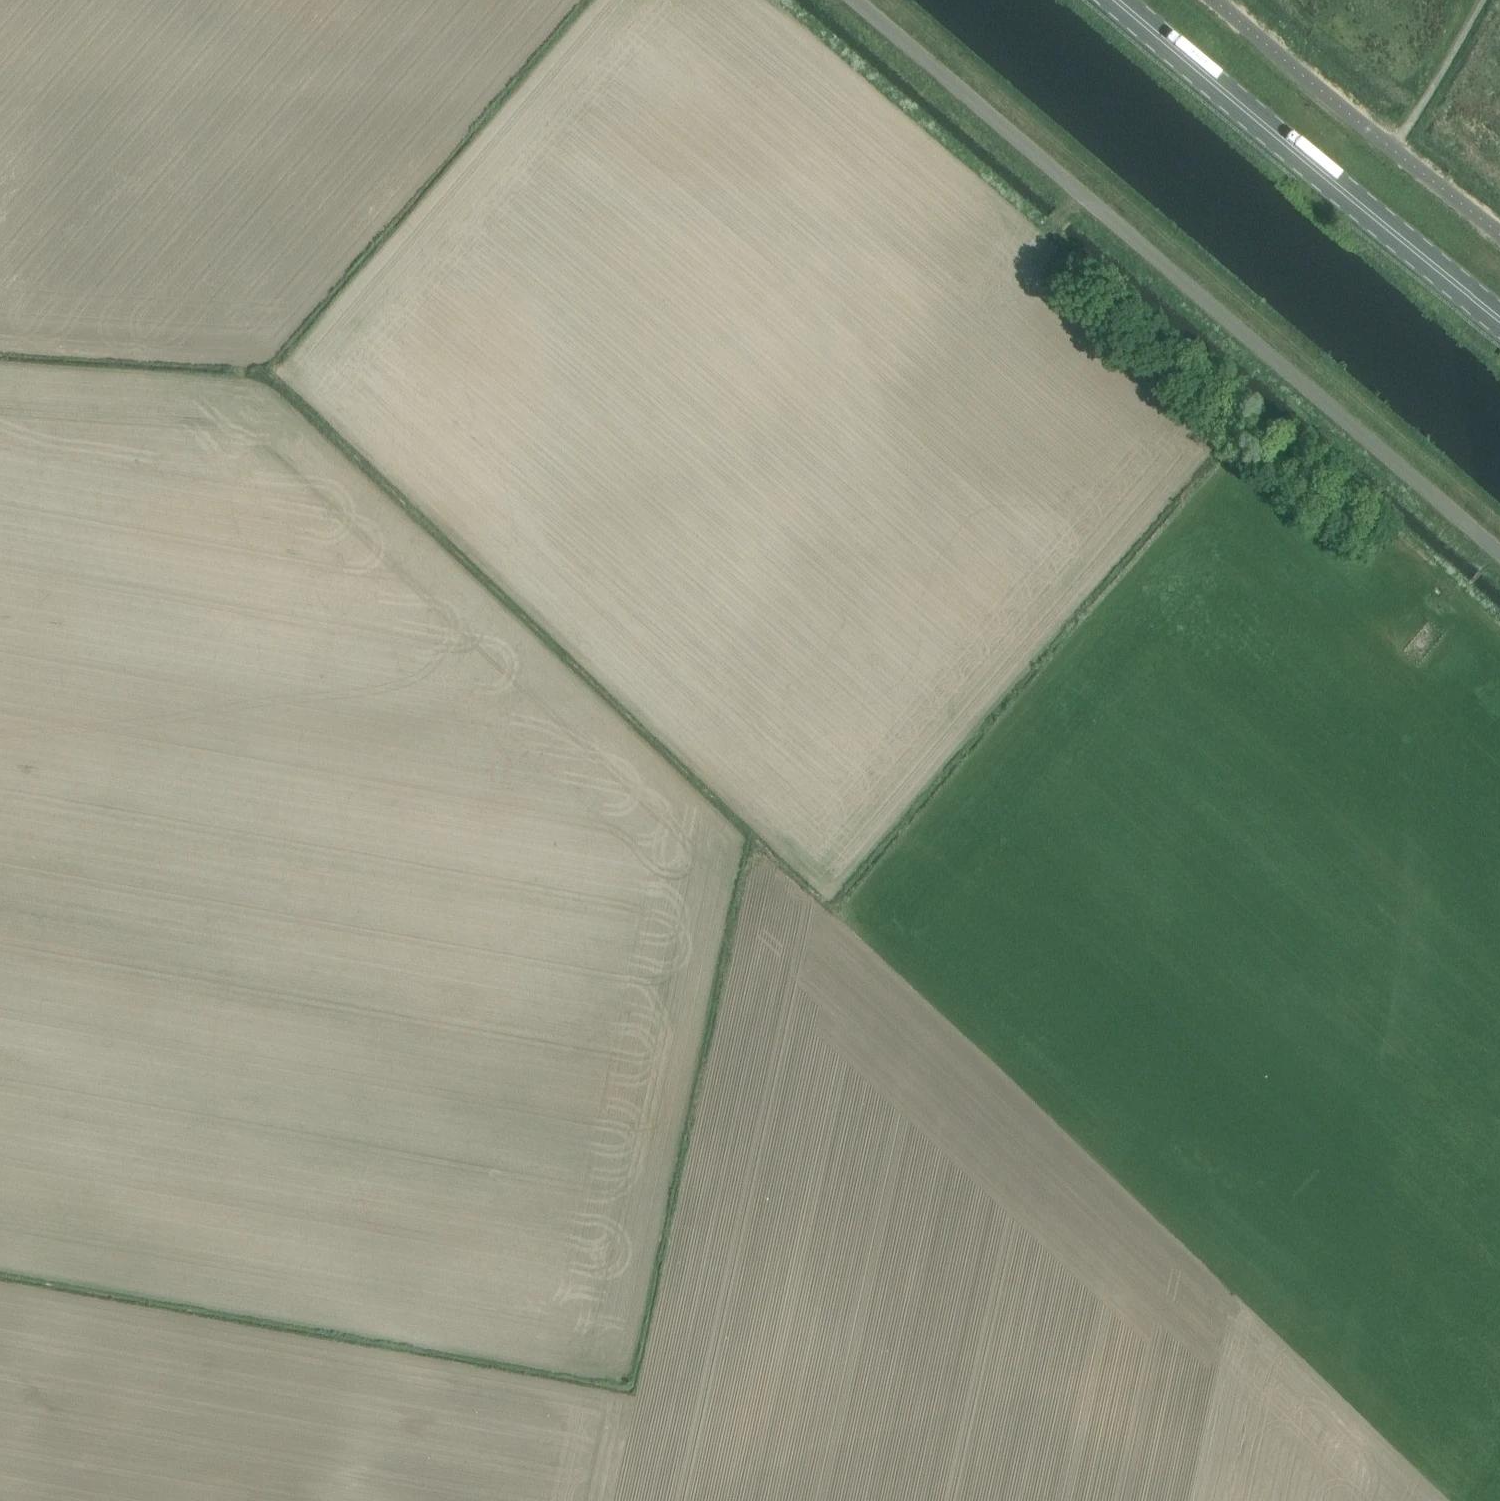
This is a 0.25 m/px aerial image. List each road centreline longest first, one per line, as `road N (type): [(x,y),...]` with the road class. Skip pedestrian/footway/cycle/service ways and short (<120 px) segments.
road 1 (unclassified): [(1499,560),(844,0)]
road 2 (primary): [(1499,320),(1115,0)]
road 3 (unclassified): [(1499,232),(1222,0)]

